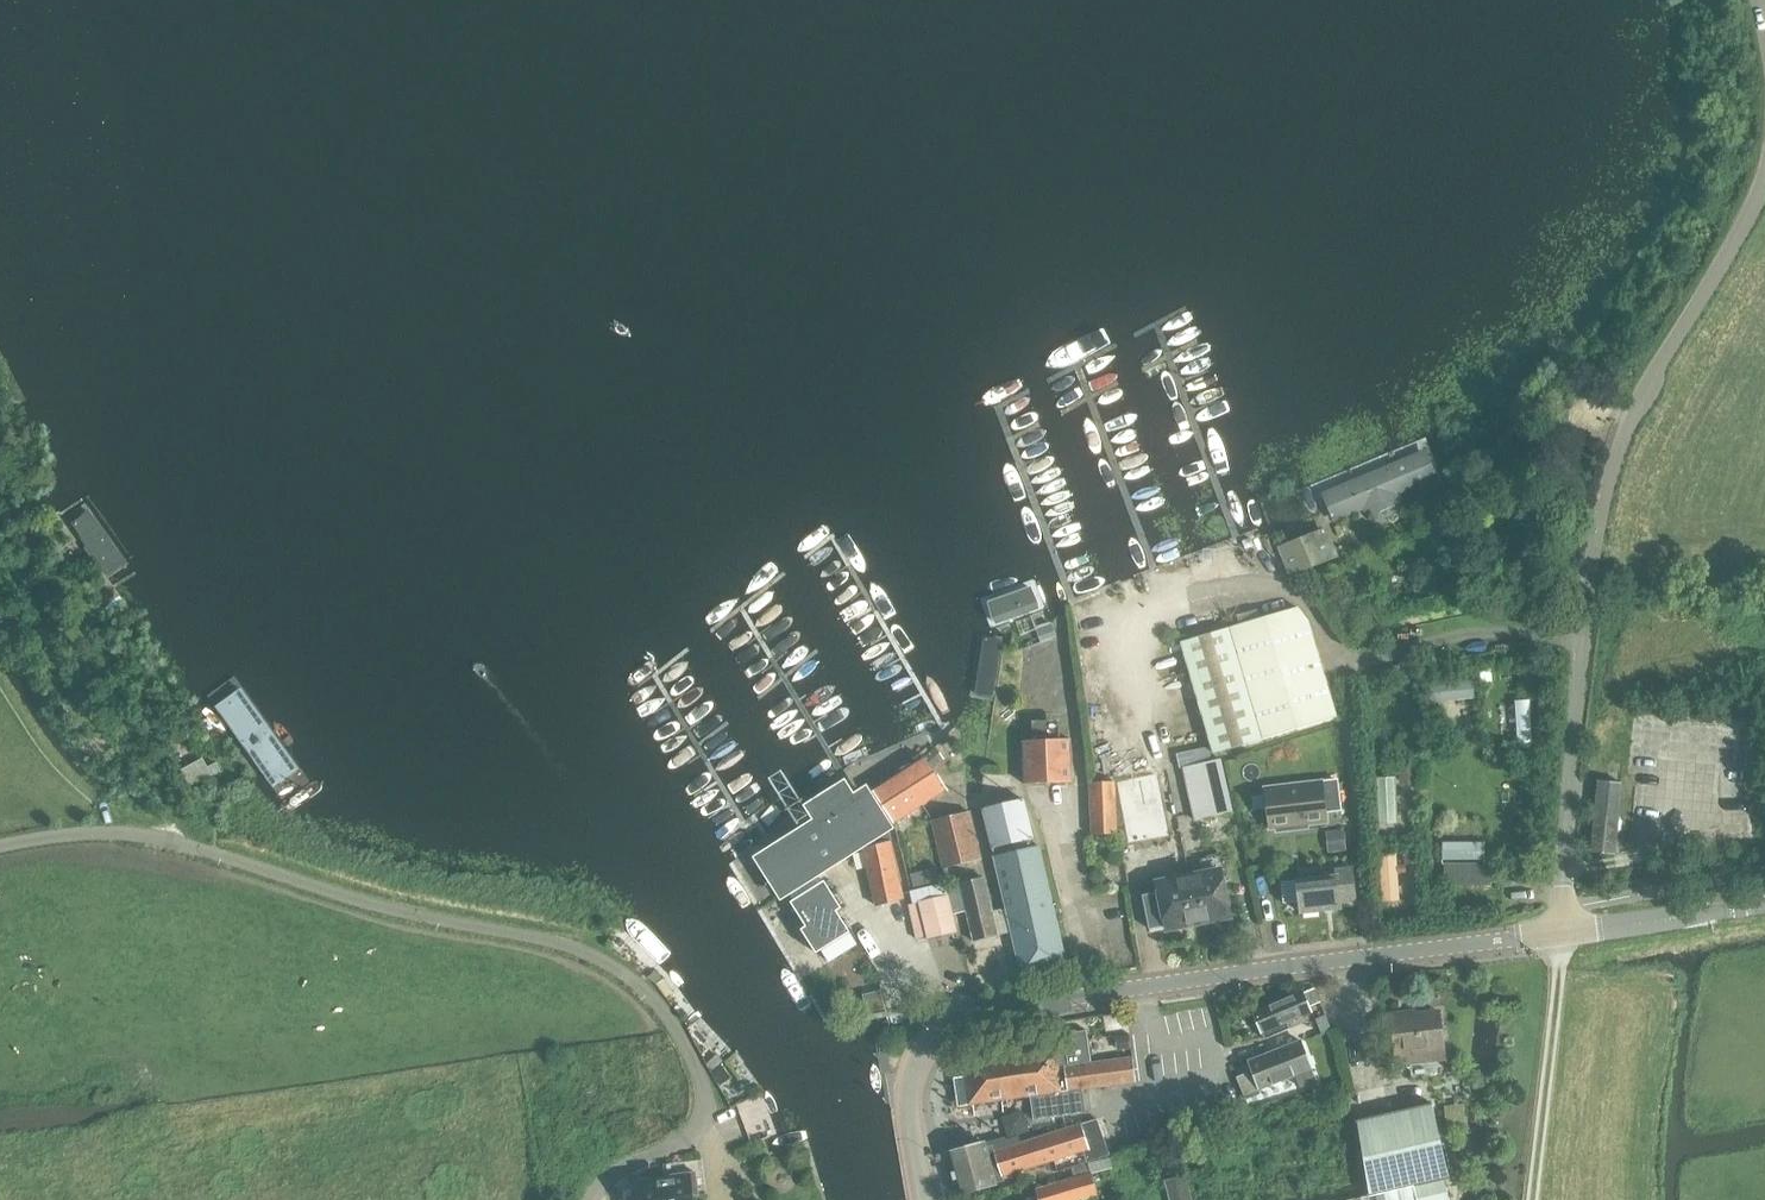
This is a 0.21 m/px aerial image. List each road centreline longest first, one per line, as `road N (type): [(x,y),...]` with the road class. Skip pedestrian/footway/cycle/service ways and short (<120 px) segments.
road 1 (unclassified): [(593,1199),(619,1171),(698,1128),(705,1106),(699,1074),(658,1005),(597,958),(403,913),(167,840),(85,832),(0,846)]
road 2 (unclassified): [(1561,932),(1586,603),(1604,493),(1628,421),(1764,177)]
road 3 (tertiary): [(950,1022),(1150,985),(1561,932)]
road 4 (tertiary): [(1561,932),(1764,906)]
road 5 (tertiary): [(950,1022),(923,1047),(915,1085),(929,1199)]

